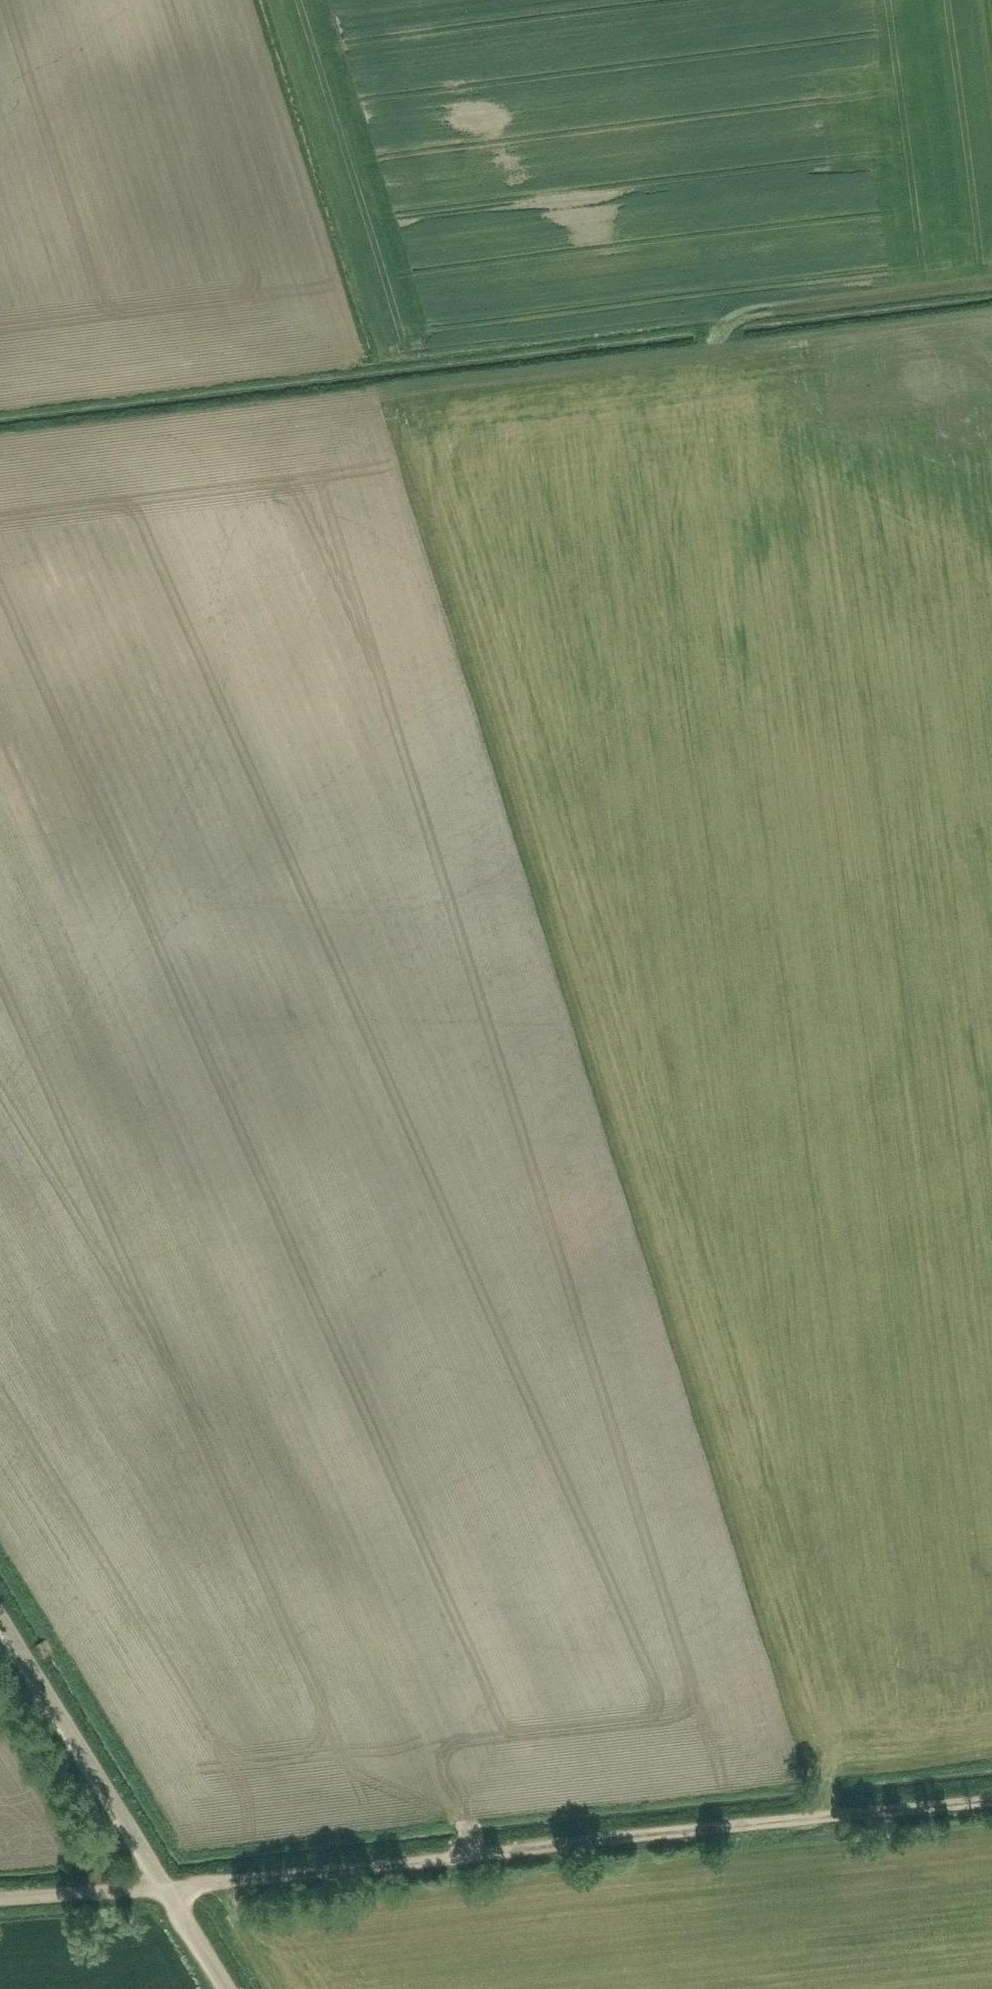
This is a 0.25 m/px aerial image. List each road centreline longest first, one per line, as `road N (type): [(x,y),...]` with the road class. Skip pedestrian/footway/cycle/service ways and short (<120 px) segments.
road 1 (track): [(991,1795),(0,1899)]
road 2 (unclassified): [(0,1624),(224,1988)]

